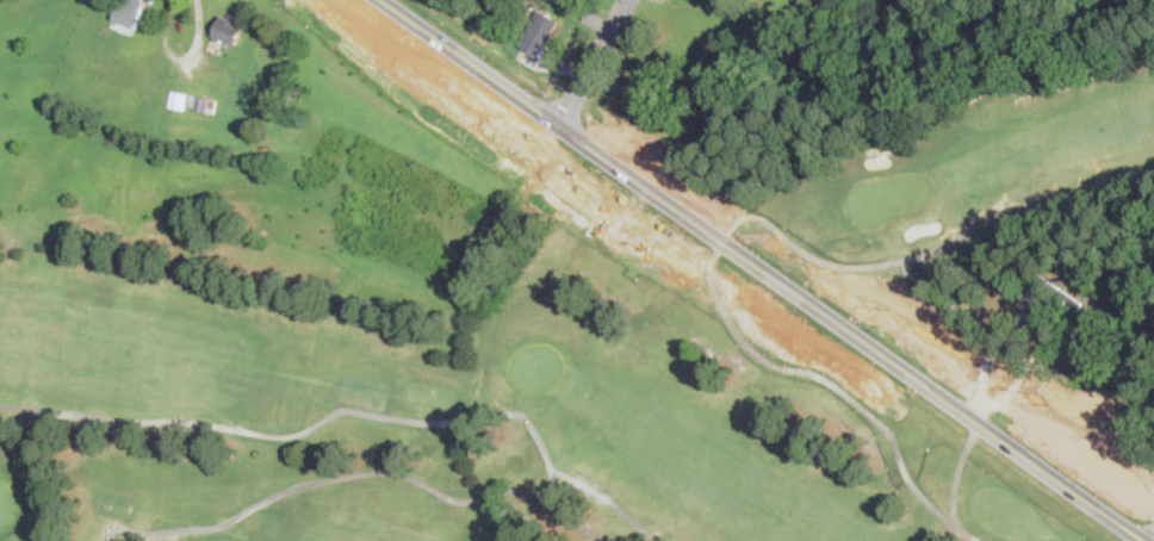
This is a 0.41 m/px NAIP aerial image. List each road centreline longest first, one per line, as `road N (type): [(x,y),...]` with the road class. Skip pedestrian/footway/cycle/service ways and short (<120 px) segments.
road 1 (primary): [(328,0),(575,186),(964,416),(1152,540)]
road 2 (primary): [(1153,508),(1025,419),(678,211),(393,0)]
road 3 (residential): [(631,0),(563,125)]

